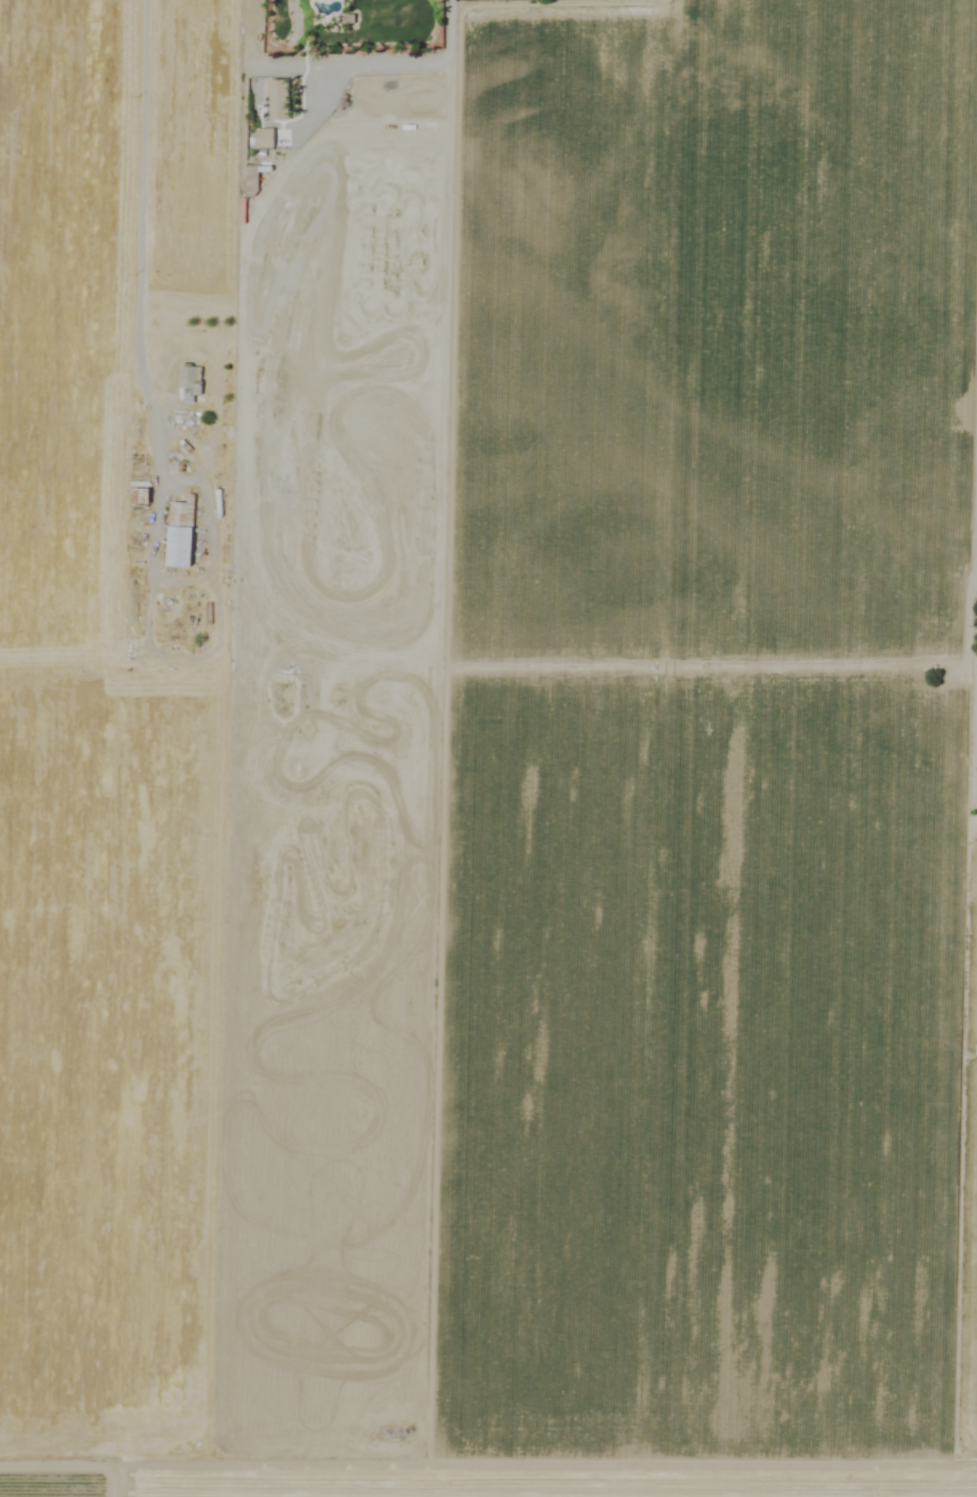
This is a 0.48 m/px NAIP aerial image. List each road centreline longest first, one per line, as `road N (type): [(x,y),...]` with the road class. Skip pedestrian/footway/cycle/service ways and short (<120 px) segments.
road 1 (residential): [(219,547),(210,473),(162,381),(147,319),(152,0)]
road 2 (residential): [(976,735),(966,598),(976,583)]

